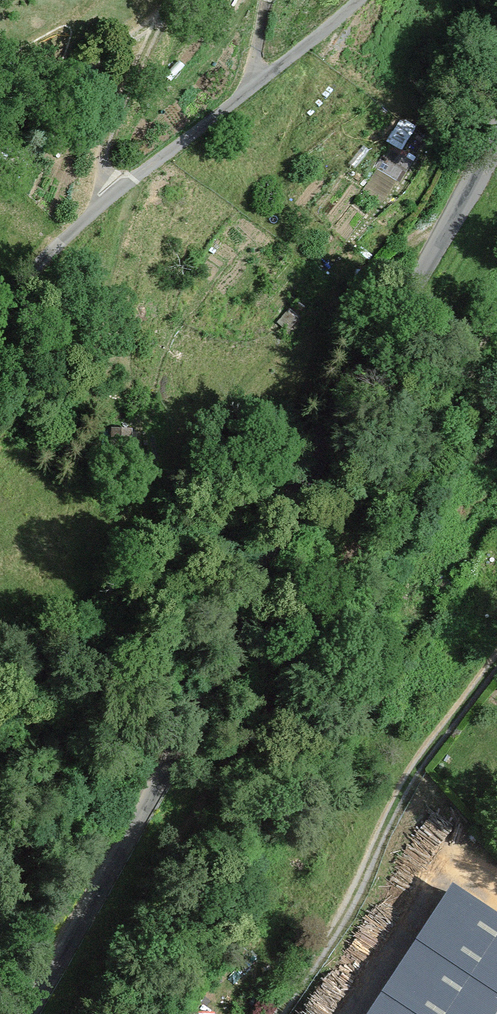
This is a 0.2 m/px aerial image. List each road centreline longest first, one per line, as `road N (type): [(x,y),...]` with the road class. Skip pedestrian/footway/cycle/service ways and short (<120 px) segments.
road 1 (unclassified): [(496,139),(311,465),(211,697),(26,1013)]
road 2 (unclassified): [(0,307),(95,211),(359,0)]
road 3 (track): [(282,1013),(352,901),(397,792),(496,664)]

